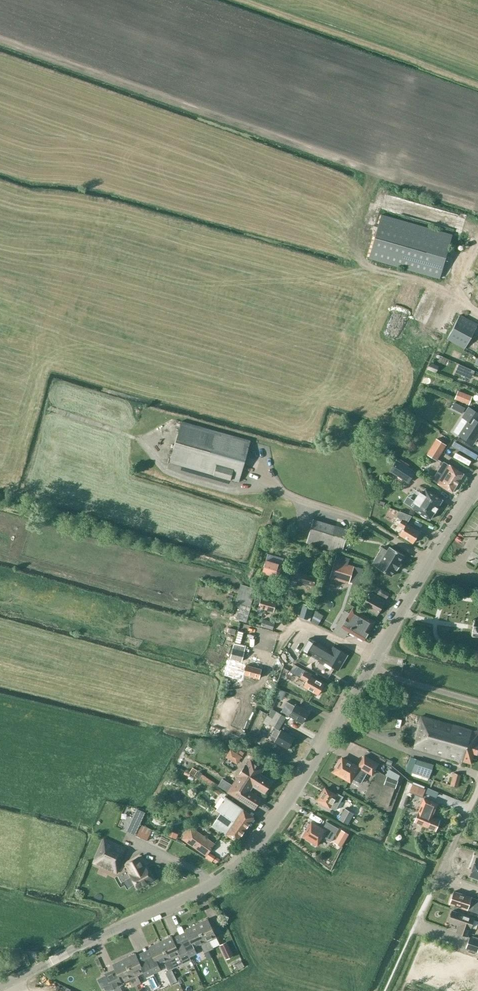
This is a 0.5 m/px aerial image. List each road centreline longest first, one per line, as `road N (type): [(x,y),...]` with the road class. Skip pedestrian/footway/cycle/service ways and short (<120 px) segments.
road 1 (tertiary): [(0,987),(208,886),(243,860),(308,773),(375,656)]
road 2 (tertiary): [(375,656),(477,488)]
road 3 (track): [(477,790),(415,928)]
road 4 (track): [(338,720),(477,775)]
road 5 (unclassified): [(267,668),(285,632),(304,626),(375,656)]

